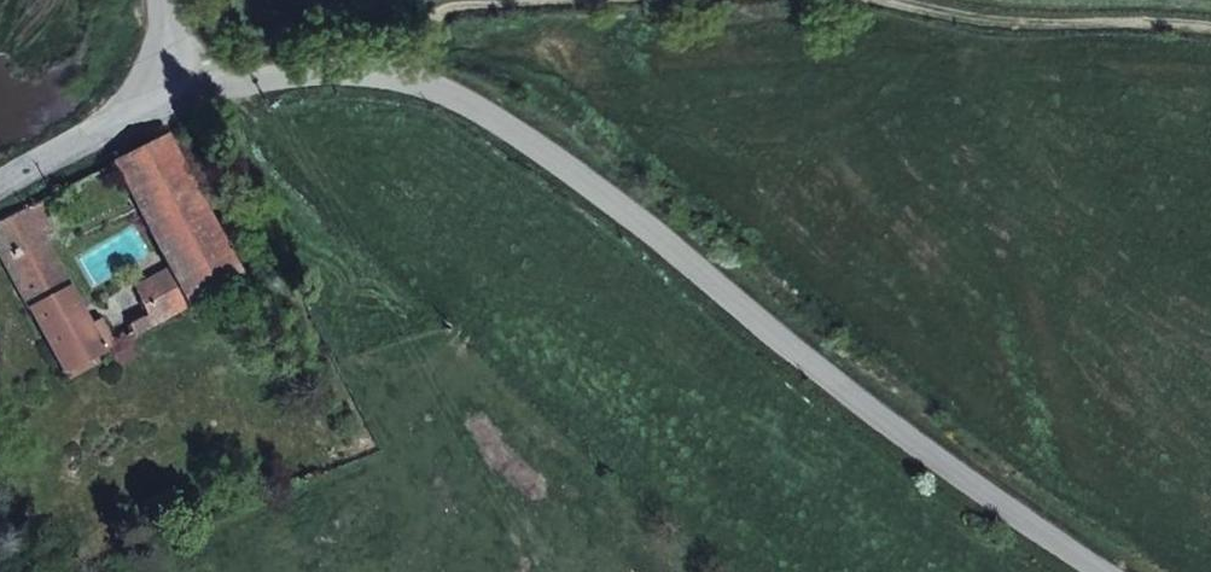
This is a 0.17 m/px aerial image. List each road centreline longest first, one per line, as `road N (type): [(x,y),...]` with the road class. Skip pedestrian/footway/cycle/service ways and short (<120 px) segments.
road 1 (unclassified): [(1105,571),(896,430),(741,295),(531,140),(441,87),(356,77),(205,90),(179,102)]
road 2 (track): [(1210,30),(1007,28),(836,6),(449,19),(441,87)]
road 3 (unclassified): [(179,102),(0,190)]

